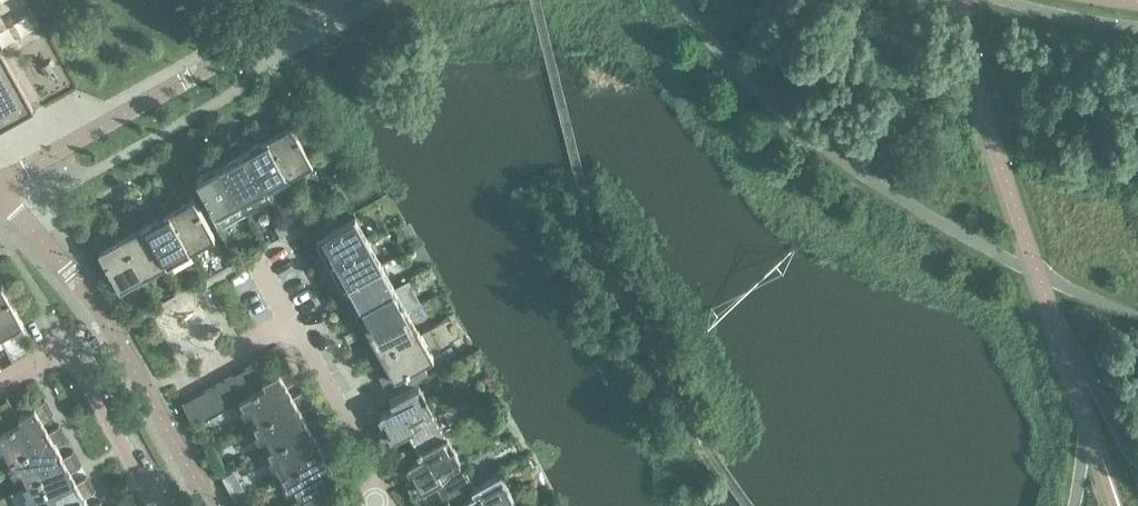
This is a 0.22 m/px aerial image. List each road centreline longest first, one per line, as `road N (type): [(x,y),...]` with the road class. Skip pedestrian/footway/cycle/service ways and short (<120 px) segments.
road 1 (residential): [(156,505),(73,364),(45,359),(0,384)]
road 2 (residential): [(376,502),(360,440),(294,326)]

